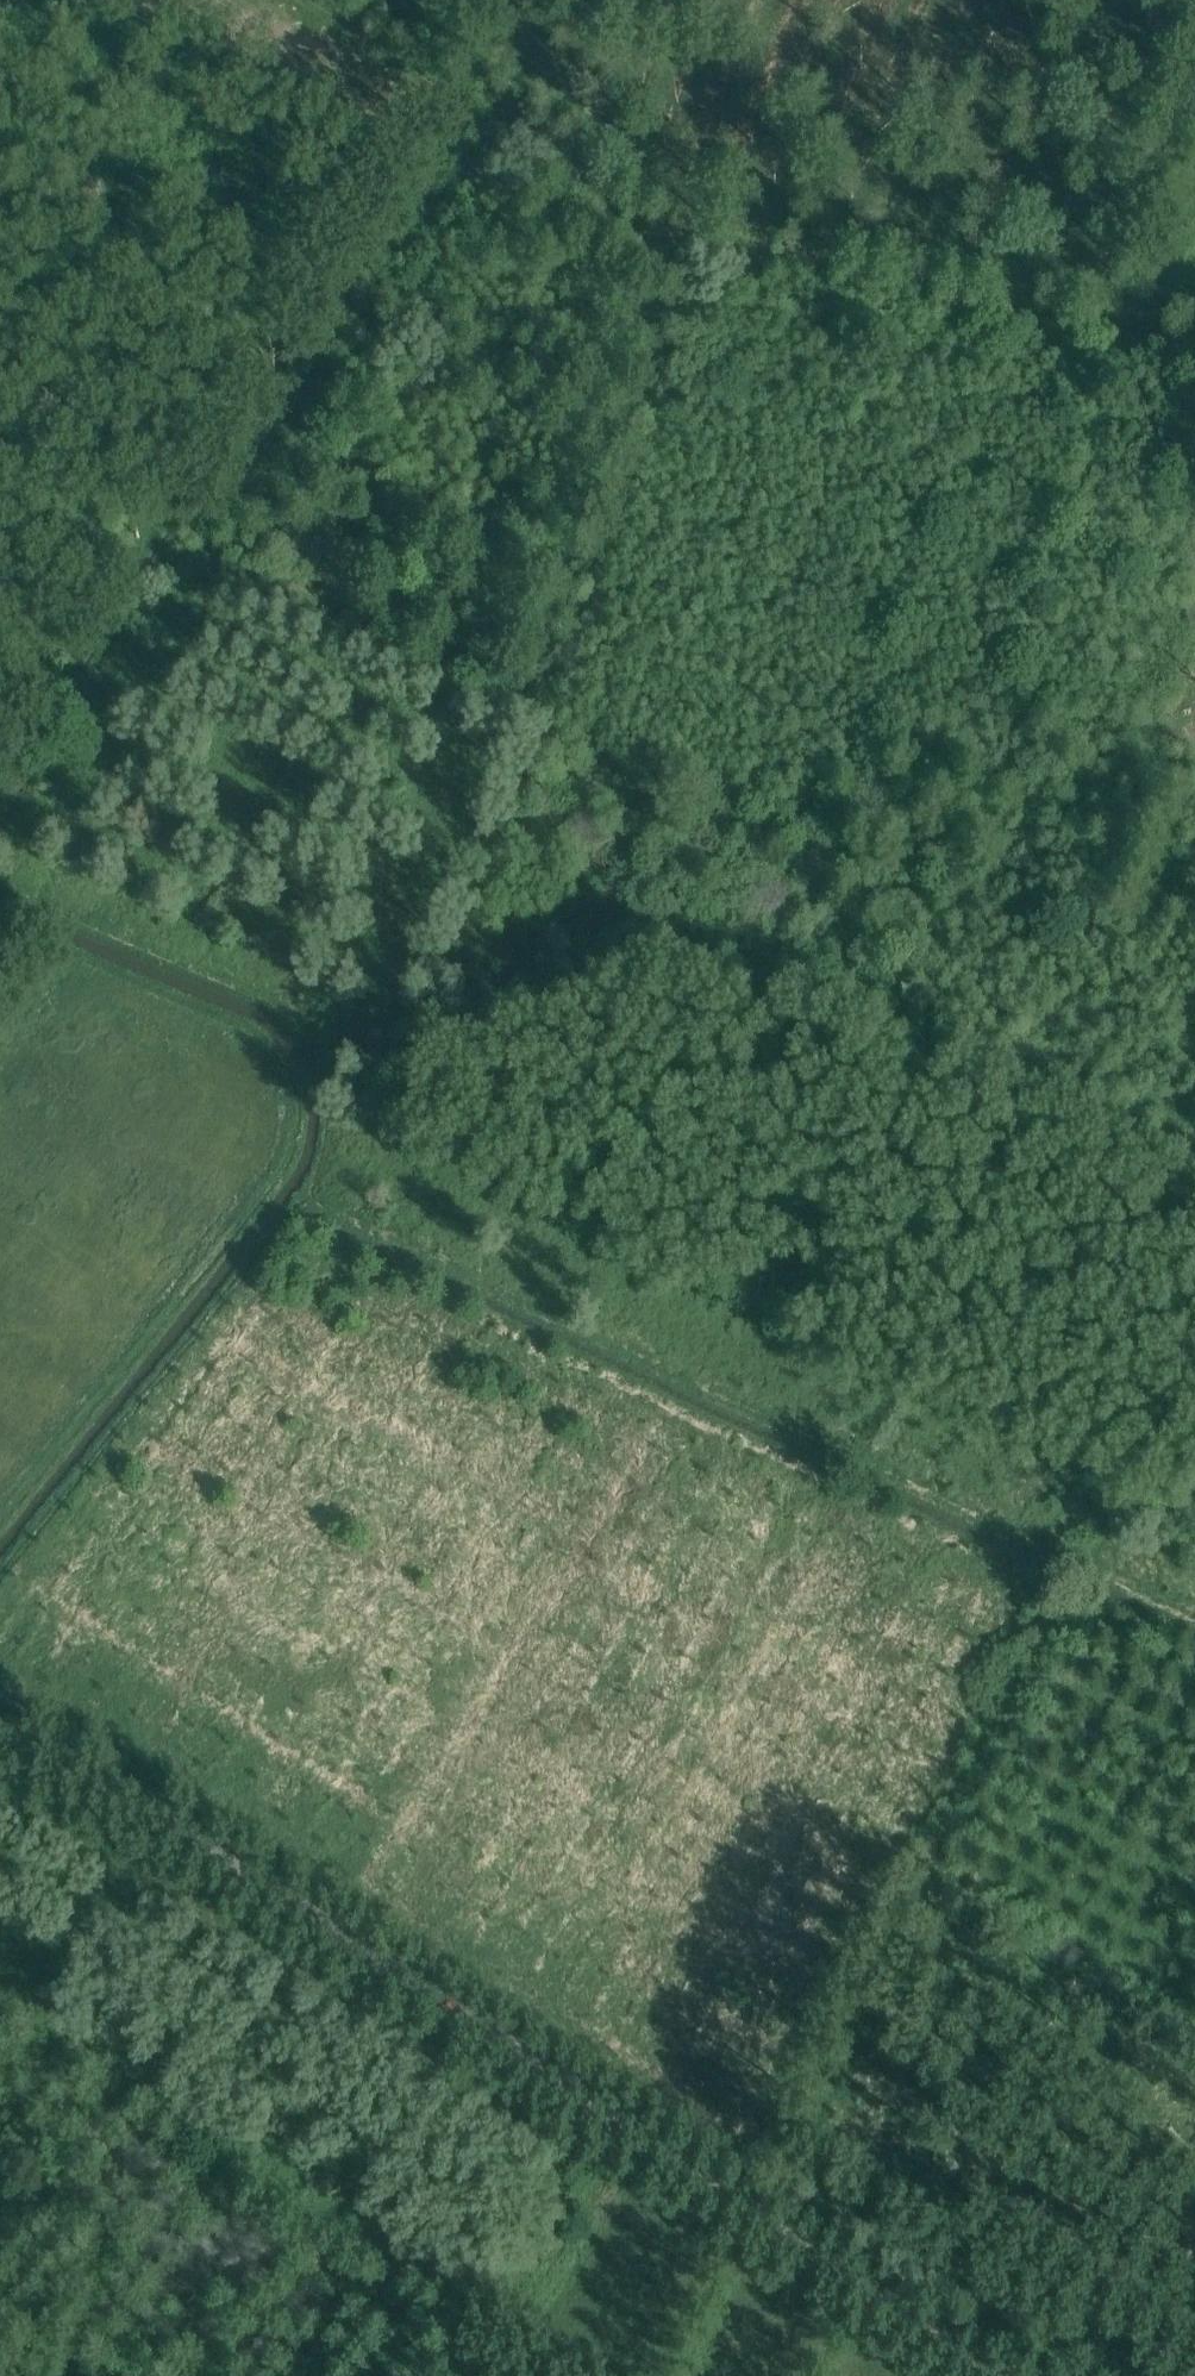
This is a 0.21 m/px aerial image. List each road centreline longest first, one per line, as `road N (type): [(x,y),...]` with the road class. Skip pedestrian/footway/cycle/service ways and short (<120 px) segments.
road 1 (unclassified): [(1001,2375),(139,1809),(0,1732)]
road 2 (track): [(460,87),(696,239),(1194,351)]
road 3 (track): [(329,0),(460,87)]

